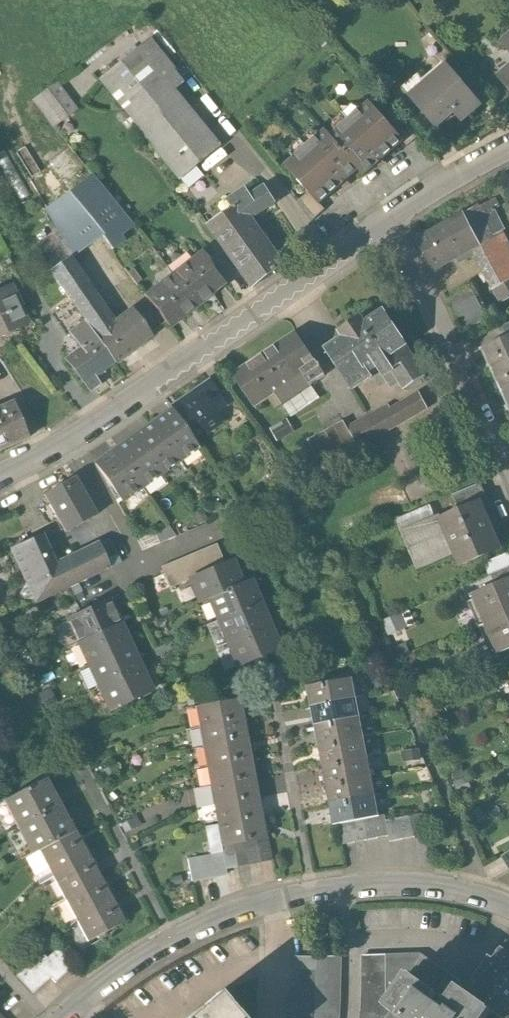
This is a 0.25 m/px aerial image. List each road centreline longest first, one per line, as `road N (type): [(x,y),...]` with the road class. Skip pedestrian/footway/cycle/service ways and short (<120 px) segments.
road 1 (residential): [(508,905),(465,886),(310,885),(158,943),(61,1017)]
road 2 (residential): [(86,430),(386,238)]
road 3 (residential): [(508,459),(451,325),(386,238)]
road 4 (residential): [(86,430),(151,569),(108,589)]
road 5 (residential): [(386,238),(508,171)]

